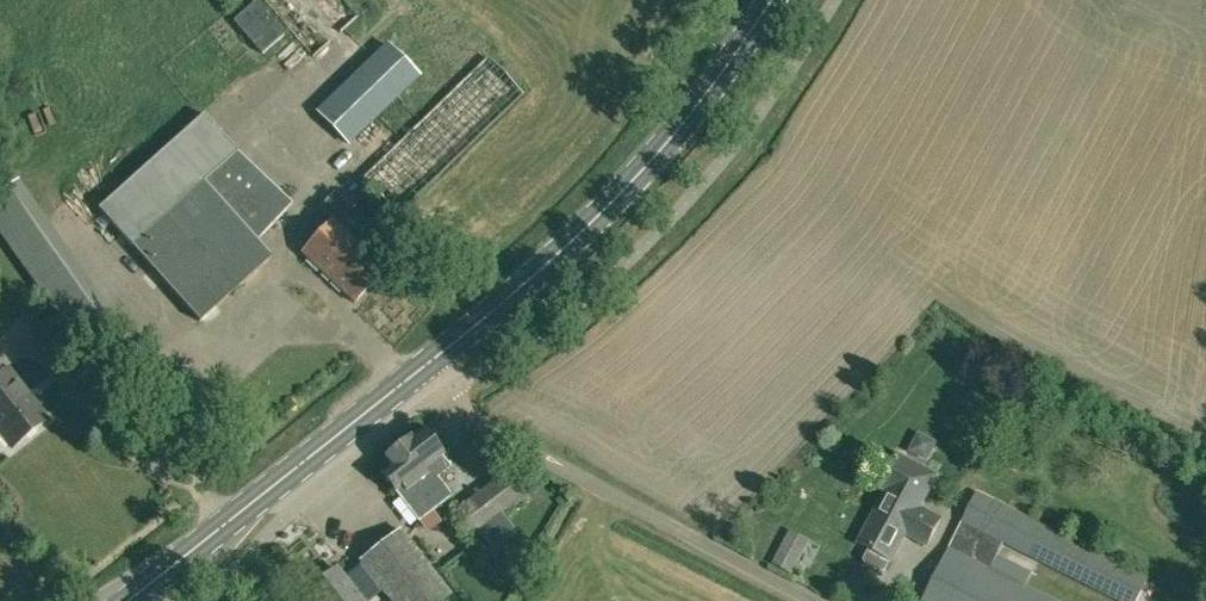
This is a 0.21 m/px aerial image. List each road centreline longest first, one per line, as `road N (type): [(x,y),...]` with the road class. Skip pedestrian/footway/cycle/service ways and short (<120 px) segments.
road 1 (secondary): [(425,364),(603,220),(667,150),(763,0)]
road 2 (unclassified): [(823,600),(492,431),(425,364)]
road 3 (secondary): [(123,600),(425,364)]

